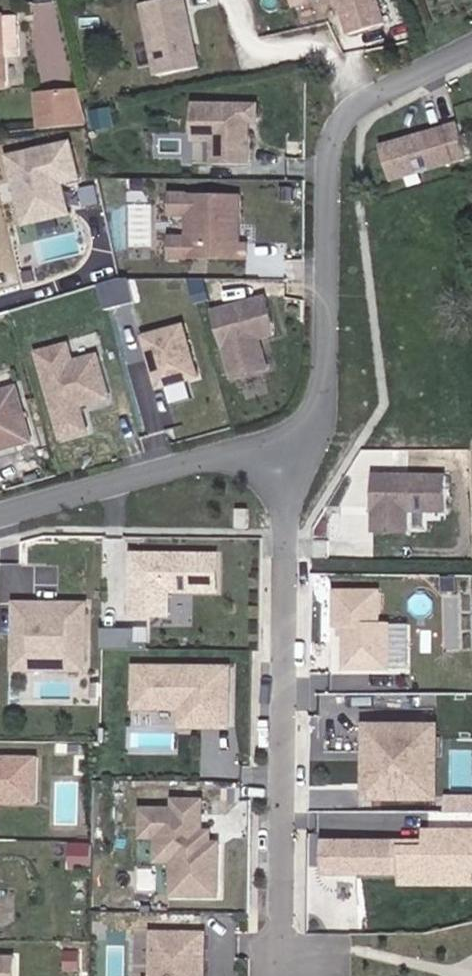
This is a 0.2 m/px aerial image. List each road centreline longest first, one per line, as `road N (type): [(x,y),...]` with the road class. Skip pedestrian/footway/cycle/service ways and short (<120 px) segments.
road 1 (residential): [(264,449),(287,488),(283,975)]
road 2 (residential): [(471,45),(377,92),(331,131),(322,421),(310,436),(264,449)]
road 3 (residential): [(264,449),(0,515)]

